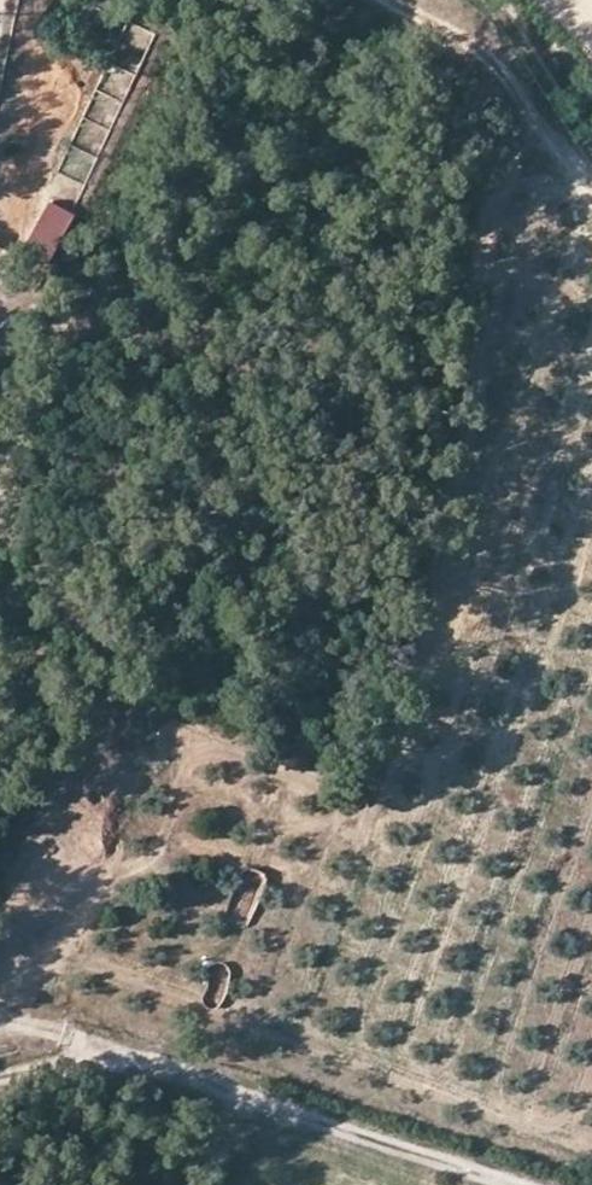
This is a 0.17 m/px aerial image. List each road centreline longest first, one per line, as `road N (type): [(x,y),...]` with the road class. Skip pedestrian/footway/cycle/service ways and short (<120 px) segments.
road 1 (track): [(529,1184),(0,1027)]

